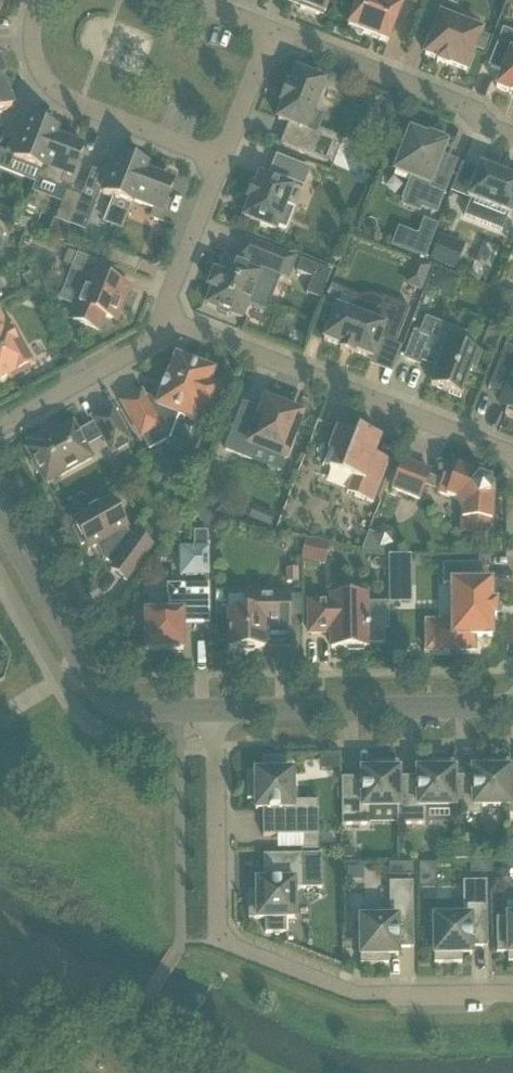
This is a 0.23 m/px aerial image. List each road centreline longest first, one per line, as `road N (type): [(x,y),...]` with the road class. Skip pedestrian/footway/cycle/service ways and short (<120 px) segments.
road 1 (residential): [(512,993),(359,995),(222,941),(215,711)]
road 2 (residential): [(512,456),(162,319)]
road 3 (residential): [(215,711),(128,711),(91,692),(0,521)]
road 4 (residential): [(512,707),(215,711)]
road 5 (residential): [(219,162),(49,89),(32,38),(42,0)]
road 6 (residential): [(271,33),(471,109),(512,140)]
road 7 (residential): [(0,425),(153,341),(162,319)]
road 8 (residential): [(162,319),(219,162)]
road 9 (residential): [(219,162),(271,33)]

